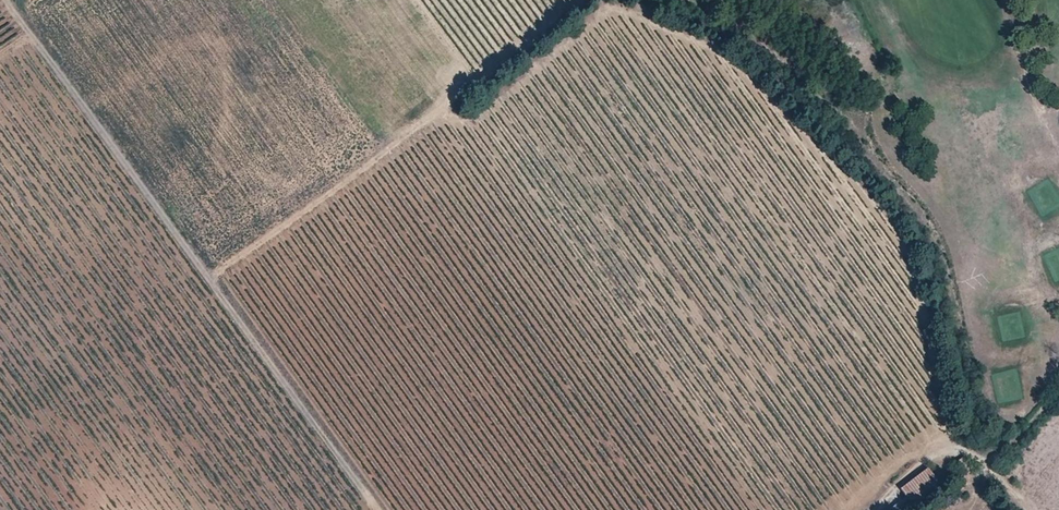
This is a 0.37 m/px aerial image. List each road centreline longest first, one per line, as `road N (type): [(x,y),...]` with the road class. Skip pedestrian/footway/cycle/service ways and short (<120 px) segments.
road 1 (track): [(377,509),(6,0)]
road 2 (track): [(991,461),(971,447),(946,452),(916,469),(876,509)]

